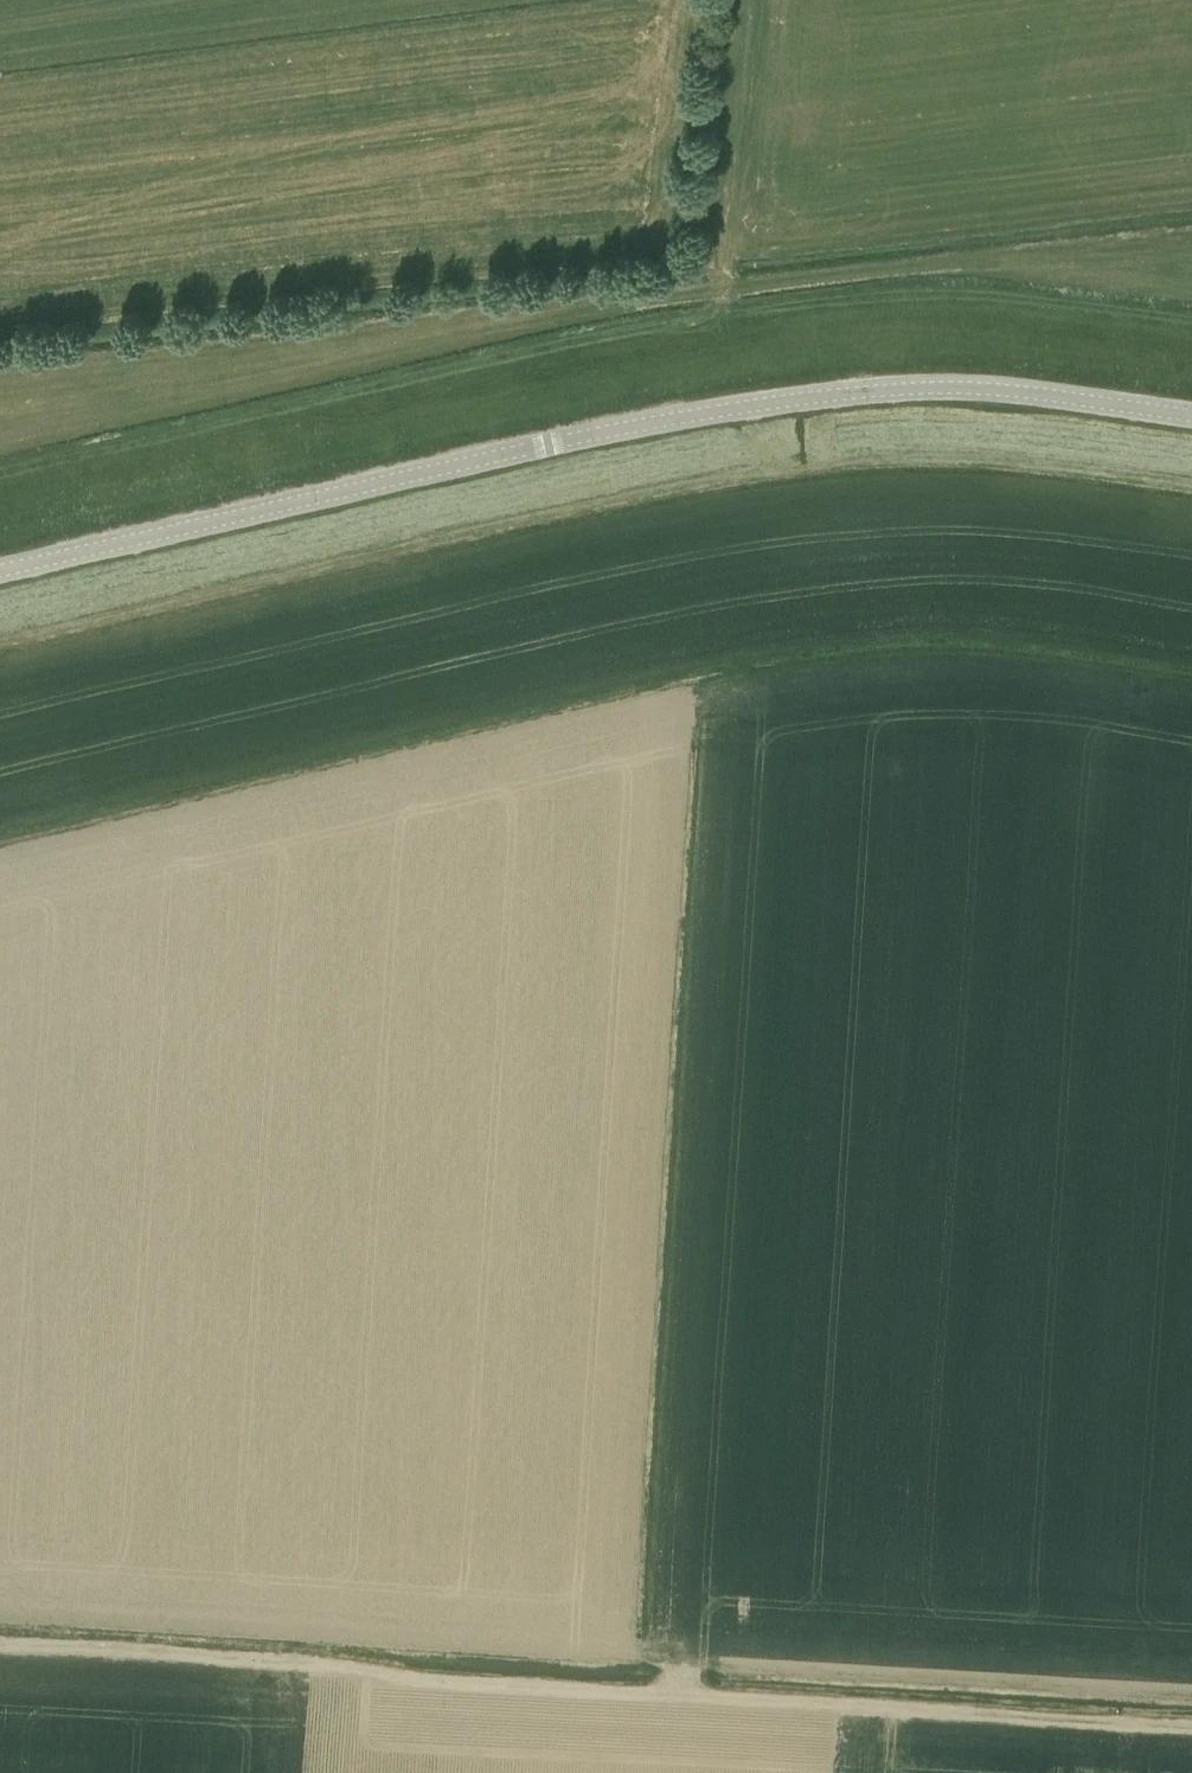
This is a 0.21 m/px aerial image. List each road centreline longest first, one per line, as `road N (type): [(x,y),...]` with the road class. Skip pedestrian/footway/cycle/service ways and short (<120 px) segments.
road 1 (tertiary): [(0,577),(797,404),(903,391),(1015,395),(1191,420)]

